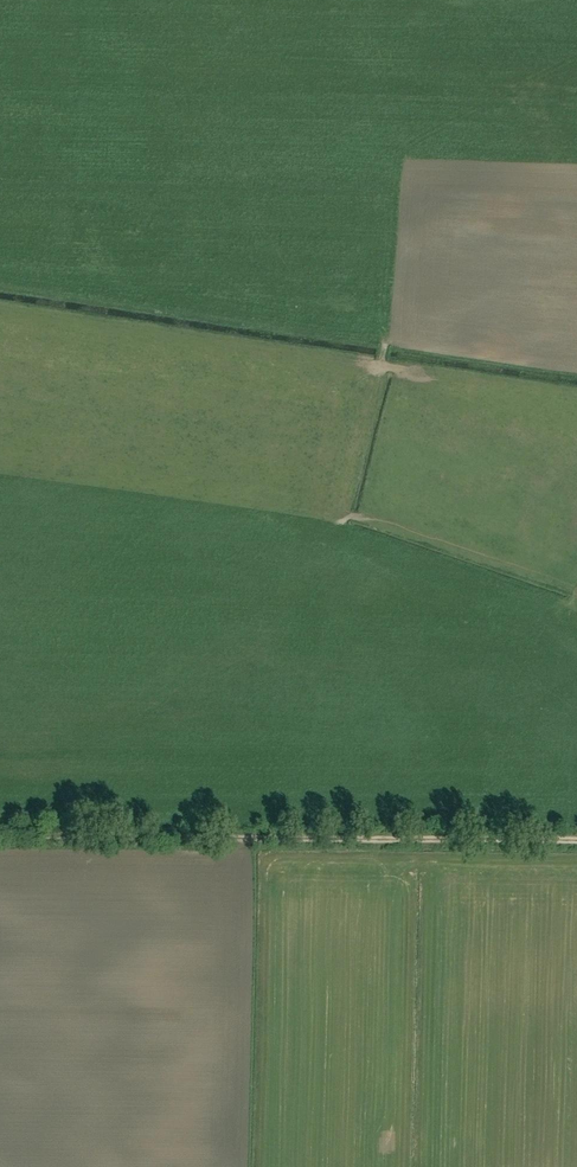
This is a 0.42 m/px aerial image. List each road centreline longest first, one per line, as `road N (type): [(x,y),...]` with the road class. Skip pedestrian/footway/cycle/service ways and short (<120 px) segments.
road 1 (track): [(576,839),(0,836)]

